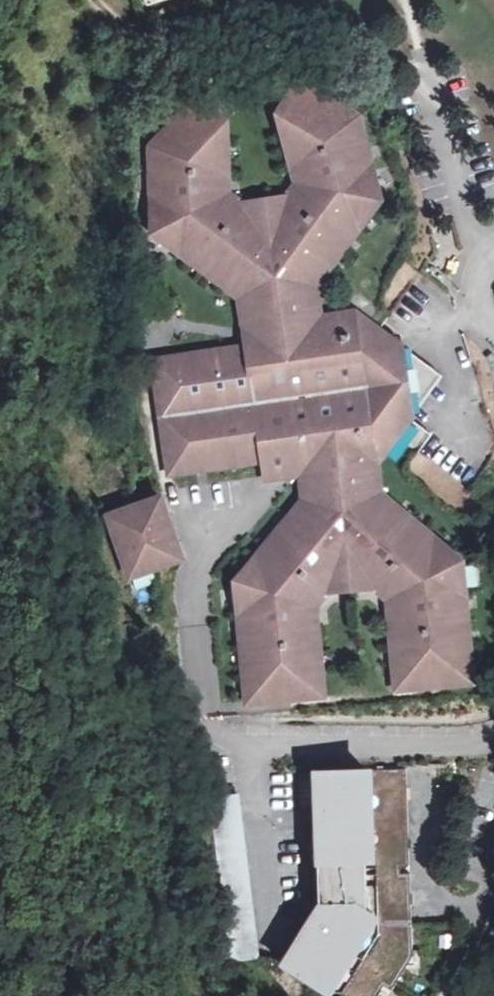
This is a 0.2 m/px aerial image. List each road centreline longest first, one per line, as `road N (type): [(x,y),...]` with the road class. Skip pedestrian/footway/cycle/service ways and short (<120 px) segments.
road 1 (track): [(424,77),(347,22),(315,10),(139,31),(118,25),(93,0)]
road 2 (residential): [(251,746),(220,737),(206,718),(191,591),(243,504)]
road 3 (residential): [(493,738),(251,746)]
road 4 (residential): [(251,746),(268,918)]

